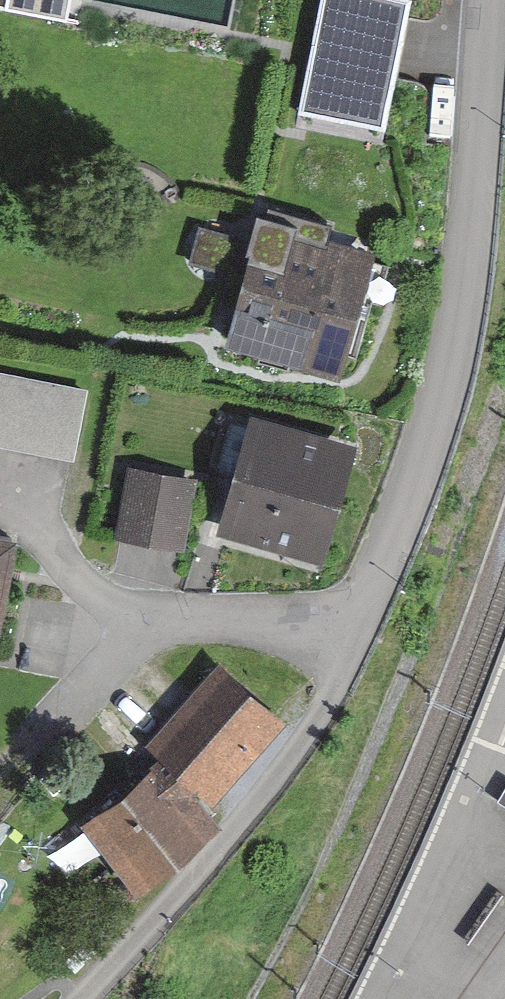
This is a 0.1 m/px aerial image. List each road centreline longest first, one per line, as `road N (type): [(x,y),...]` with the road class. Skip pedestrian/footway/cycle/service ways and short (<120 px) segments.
road 1 (residential): [(365,614),(461,325),(498,0)]

